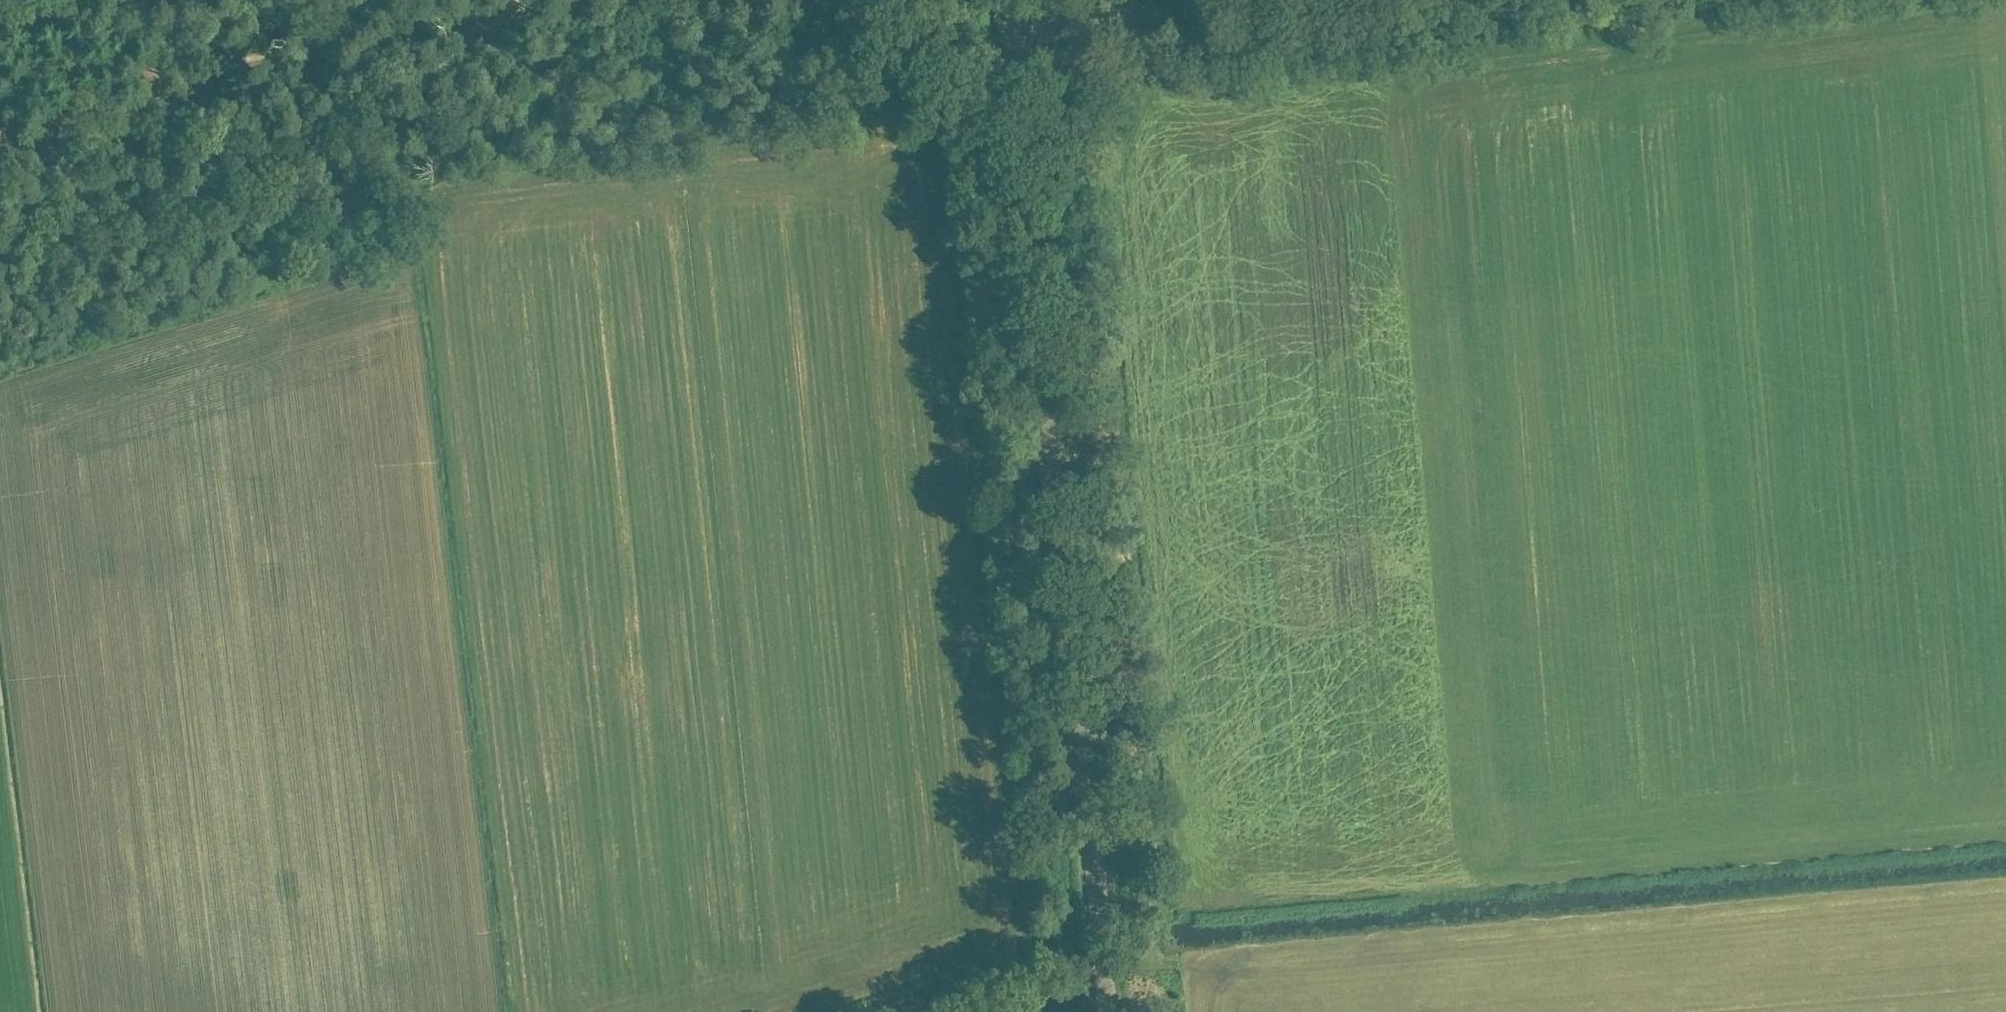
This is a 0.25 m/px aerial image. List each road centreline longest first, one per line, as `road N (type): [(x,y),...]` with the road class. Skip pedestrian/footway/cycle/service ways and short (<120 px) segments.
road 1 (unclassified): [(1109,1011),(1018,38)]
road 2 (track): [(569,0),(498,18),(392,64),(289,63),(192,85),(103,127),(0,143)]
road 3 (unclassified): [(1018,38),(1287,0)]
road 4 (track): [(1019,50),(782,0)]

